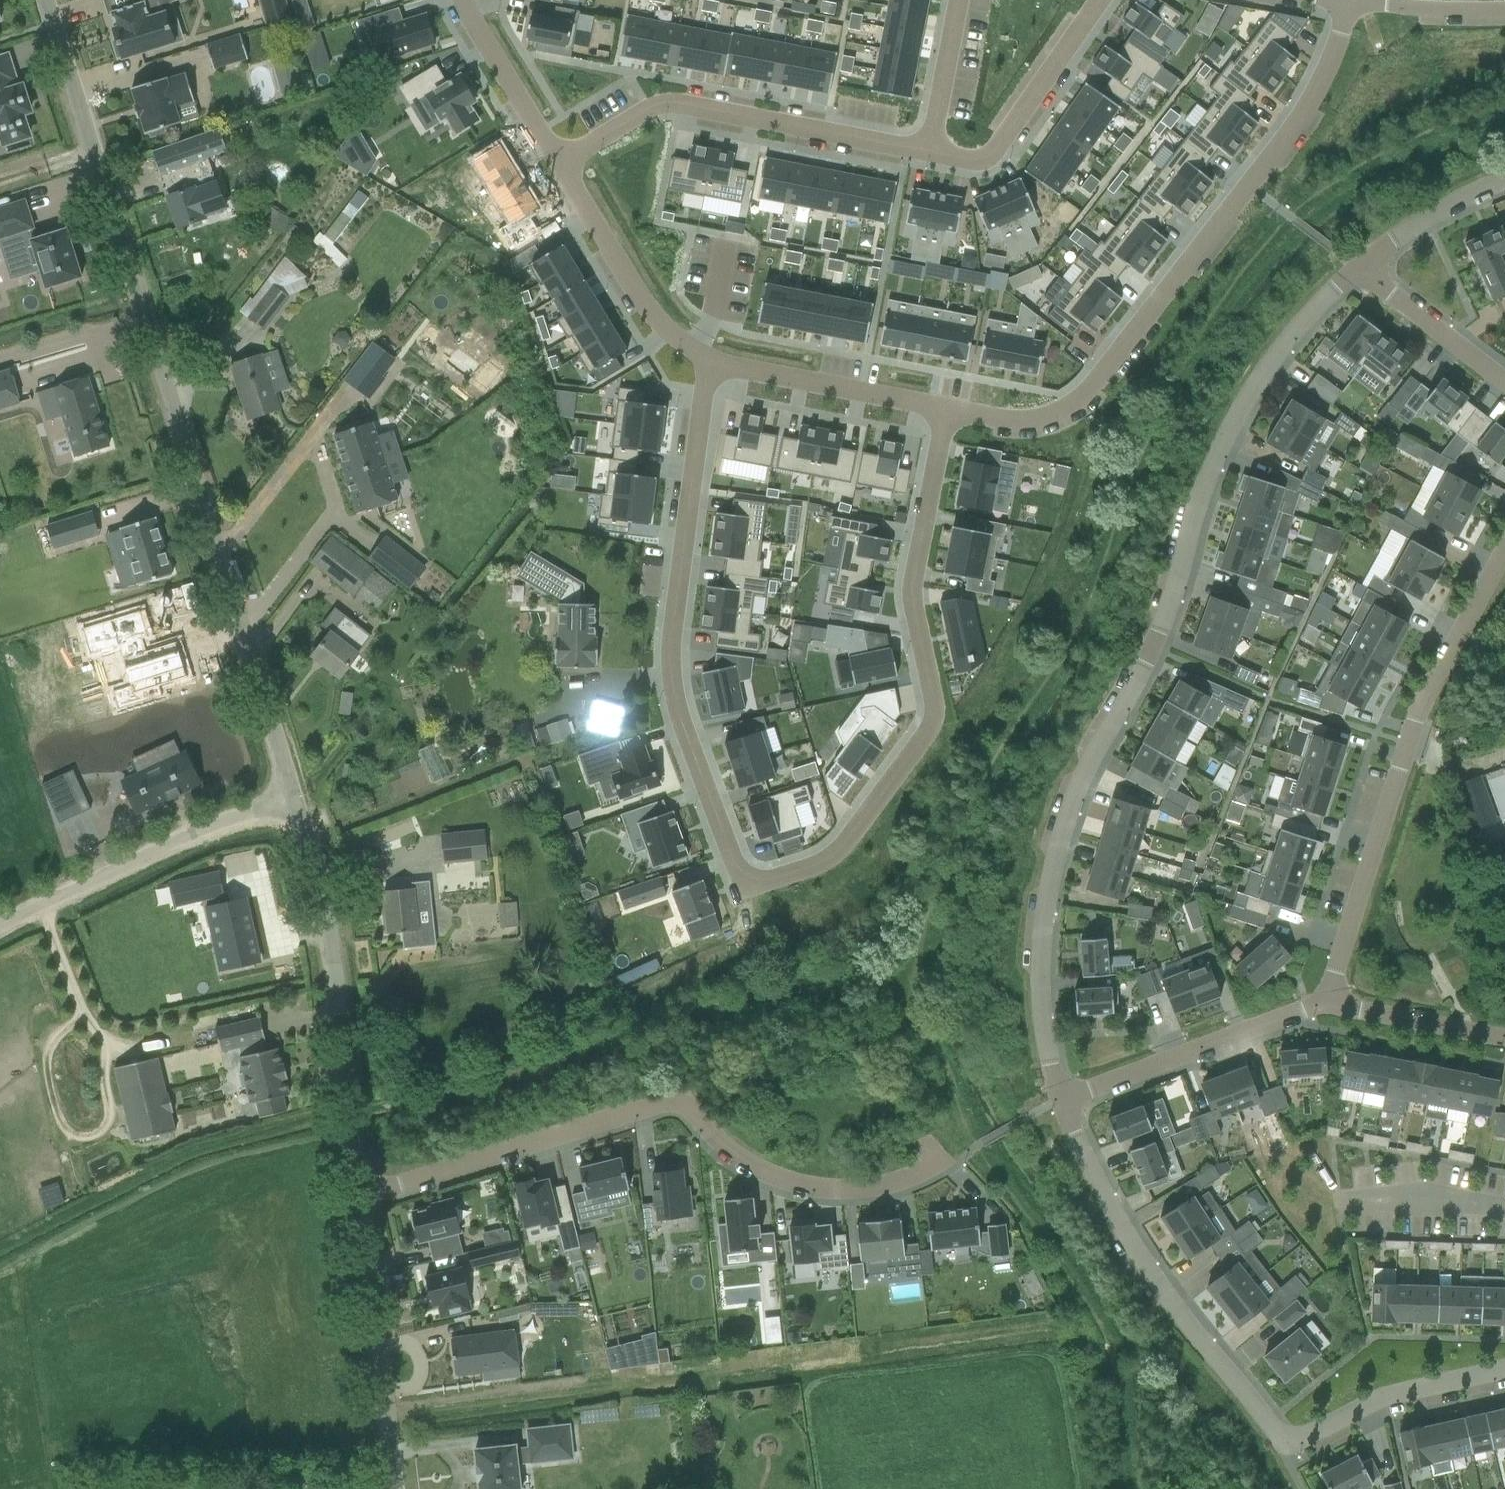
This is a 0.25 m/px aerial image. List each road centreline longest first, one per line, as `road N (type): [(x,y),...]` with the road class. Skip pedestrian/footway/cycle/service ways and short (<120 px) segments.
road 1 (residential): [(947,409),(912,586),(934,700),(928,730),(834,854),(757,879),(732,857),(671,666),(707,359)]
road 2 (residential): [(1359,268),(1275,357),(1210,463),(1178,583),(1143,668),(1089,762),(1060,843),(1044,922),(1042,1011),(1061,1101)]
road 3 (unclassified): [(297,791),(48,0)]
road 4 (residential): [(1061,1101),(1106,1203),(1168,1297),(1285,1445),(1385,1396),(1504,1371)]
road 5 (residential): [(947,1162),(892,1185),(800,1182),(713,1135),(680,1099),(364,1197)]
road 6 (residential): [(947,409),(1039,418),(1068,408),(1097,383),(1296,124),(1354,3)]
road 7 (residential): [(1504,550),(1414,717),(1326,1003)]
road 8 (unclassified): [(364,1197),(326,904),(297,791)]
road 9 (residential): [(558,162),(673,103),(930,152)]
road 10 (unclassified): [(0,926),(297,791)]
road 11 (unclassified): [(397,1488),(364,1197)]
road 12 (residential): [(1061,1101),(1326,1003)]
road 13 (residential): [(930,152),(990,158),(1098,0)]
road 14 (residential): [(558,162),(641,298),(665,329),(707,359)]
road 15 (residential): [(707,359),(947,409)]
road 16 (residential): [(464,0),(558,162)]
road 17 (residential): [(1359,268),(1504,382)]
road 18 (residential): [(1326,1003),(1504,1041)]
road 19 (residential): [(1504,181),(1443,204),(1359,268)]
road 20 (residential): [(959,0),(930,152)]
road 21 (residential): [(1354,3),(1504,9)]

